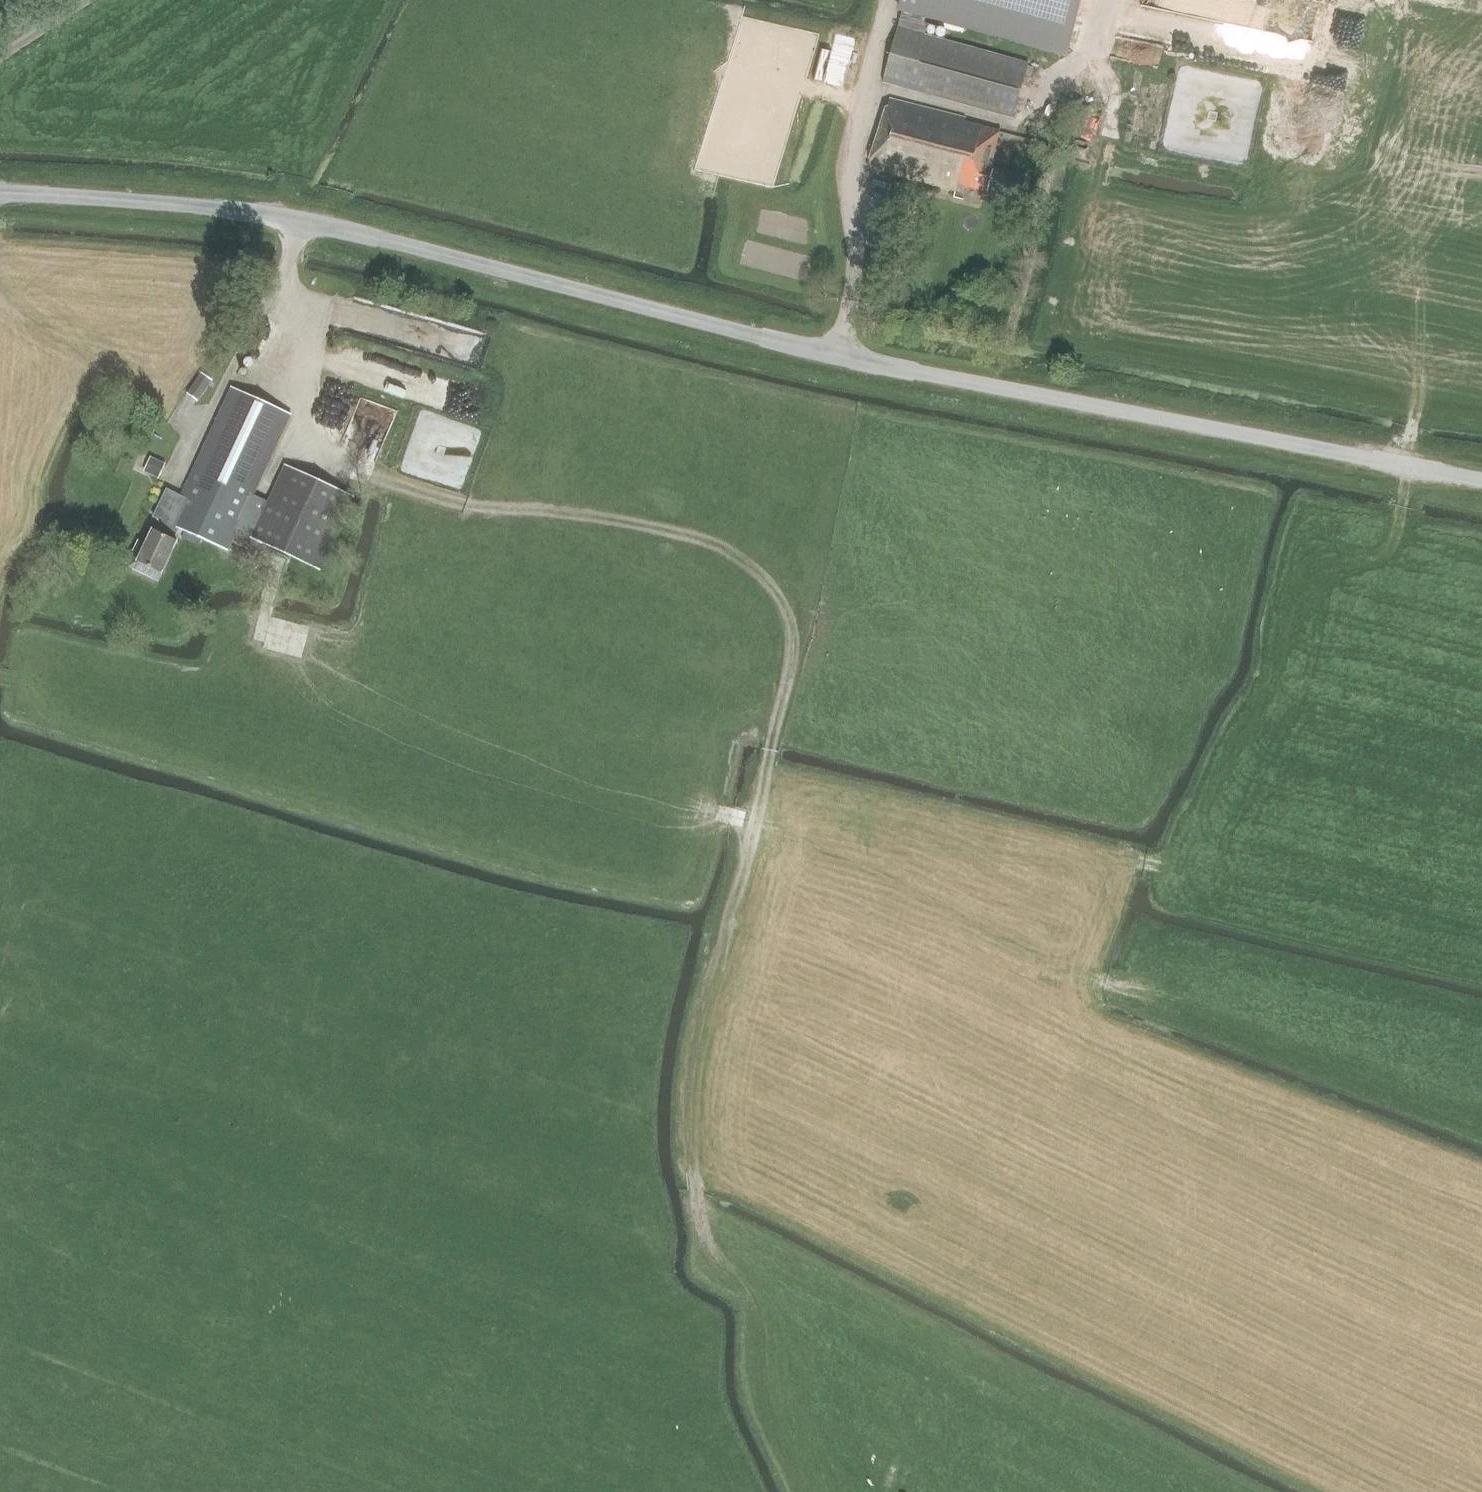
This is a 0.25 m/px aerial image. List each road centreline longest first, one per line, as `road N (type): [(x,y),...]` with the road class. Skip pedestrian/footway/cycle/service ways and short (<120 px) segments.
road 1 (tertiary): [(1481,479),(839,355),(299,222),(0,192)]
road 2 (track): [(344,469),(474,506)]

